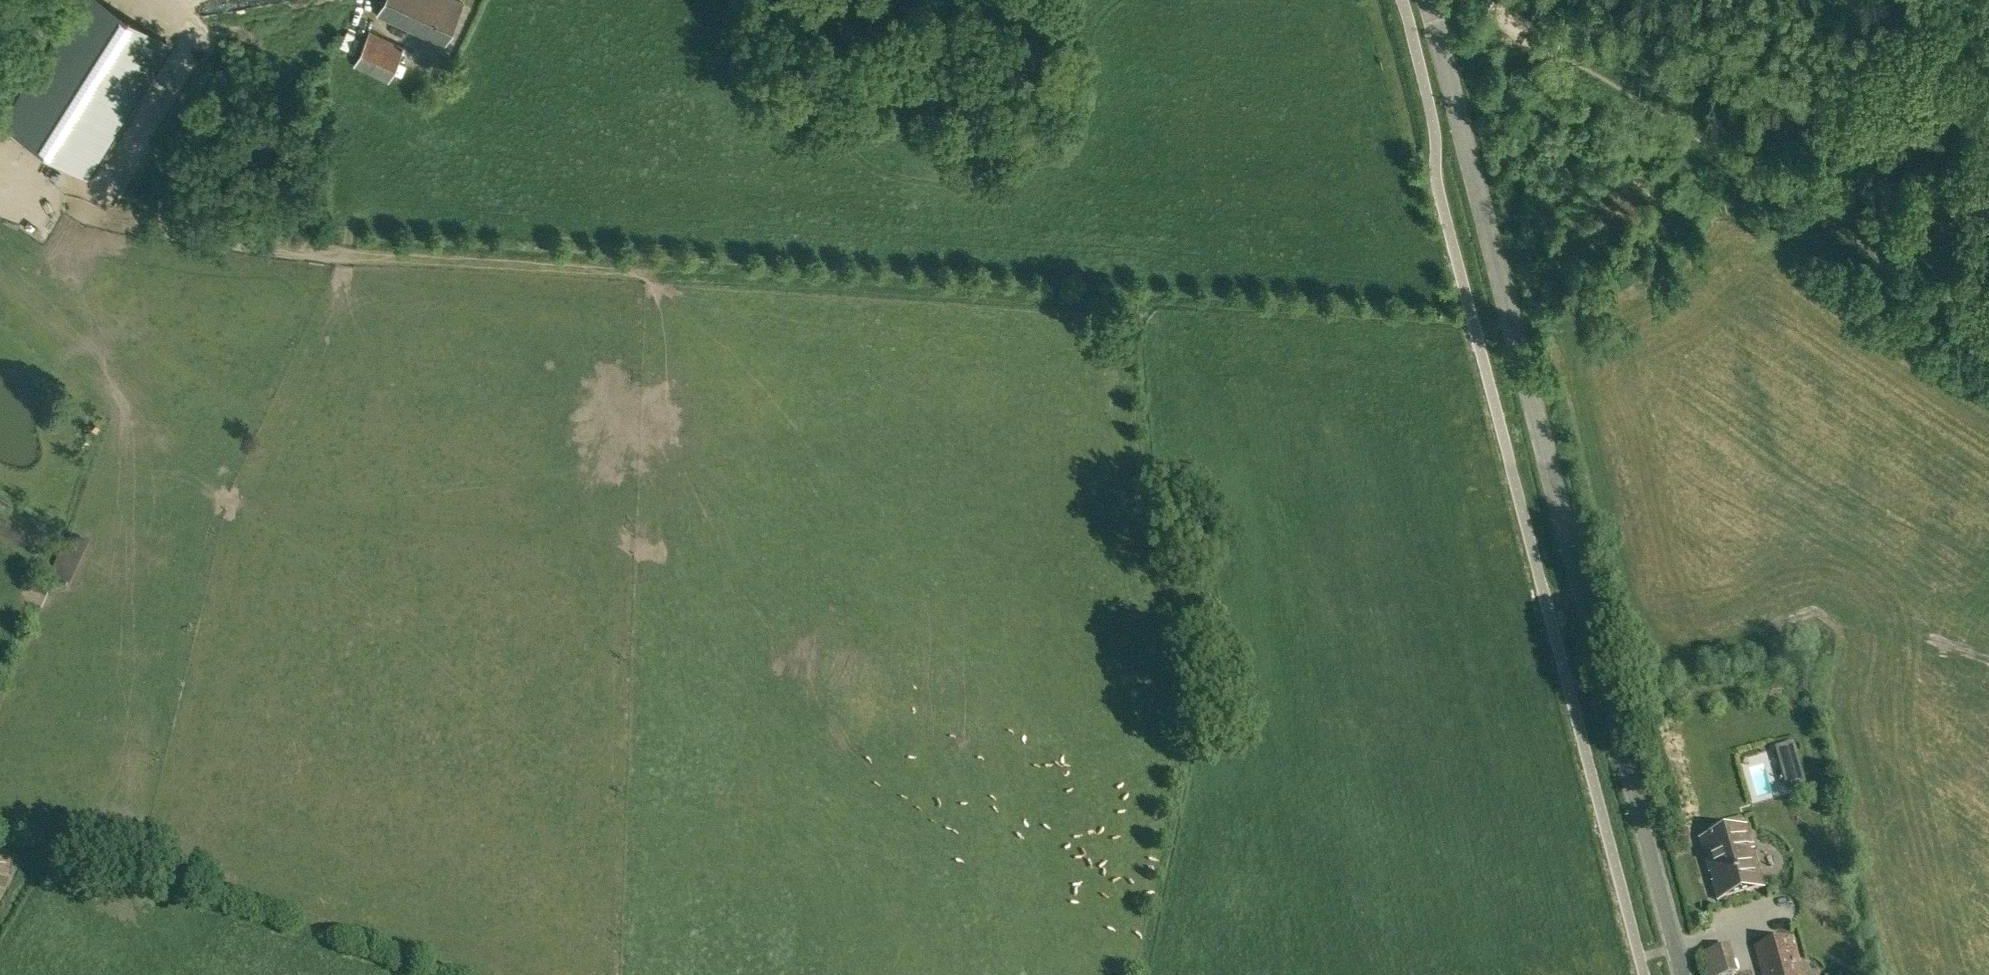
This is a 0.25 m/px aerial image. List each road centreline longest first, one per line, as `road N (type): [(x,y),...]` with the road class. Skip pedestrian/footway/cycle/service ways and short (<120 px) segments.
road 1 (tertiary): [(1681,974),(1425,0)]
road 2 (track): [(1988,327),(1482,0)]

